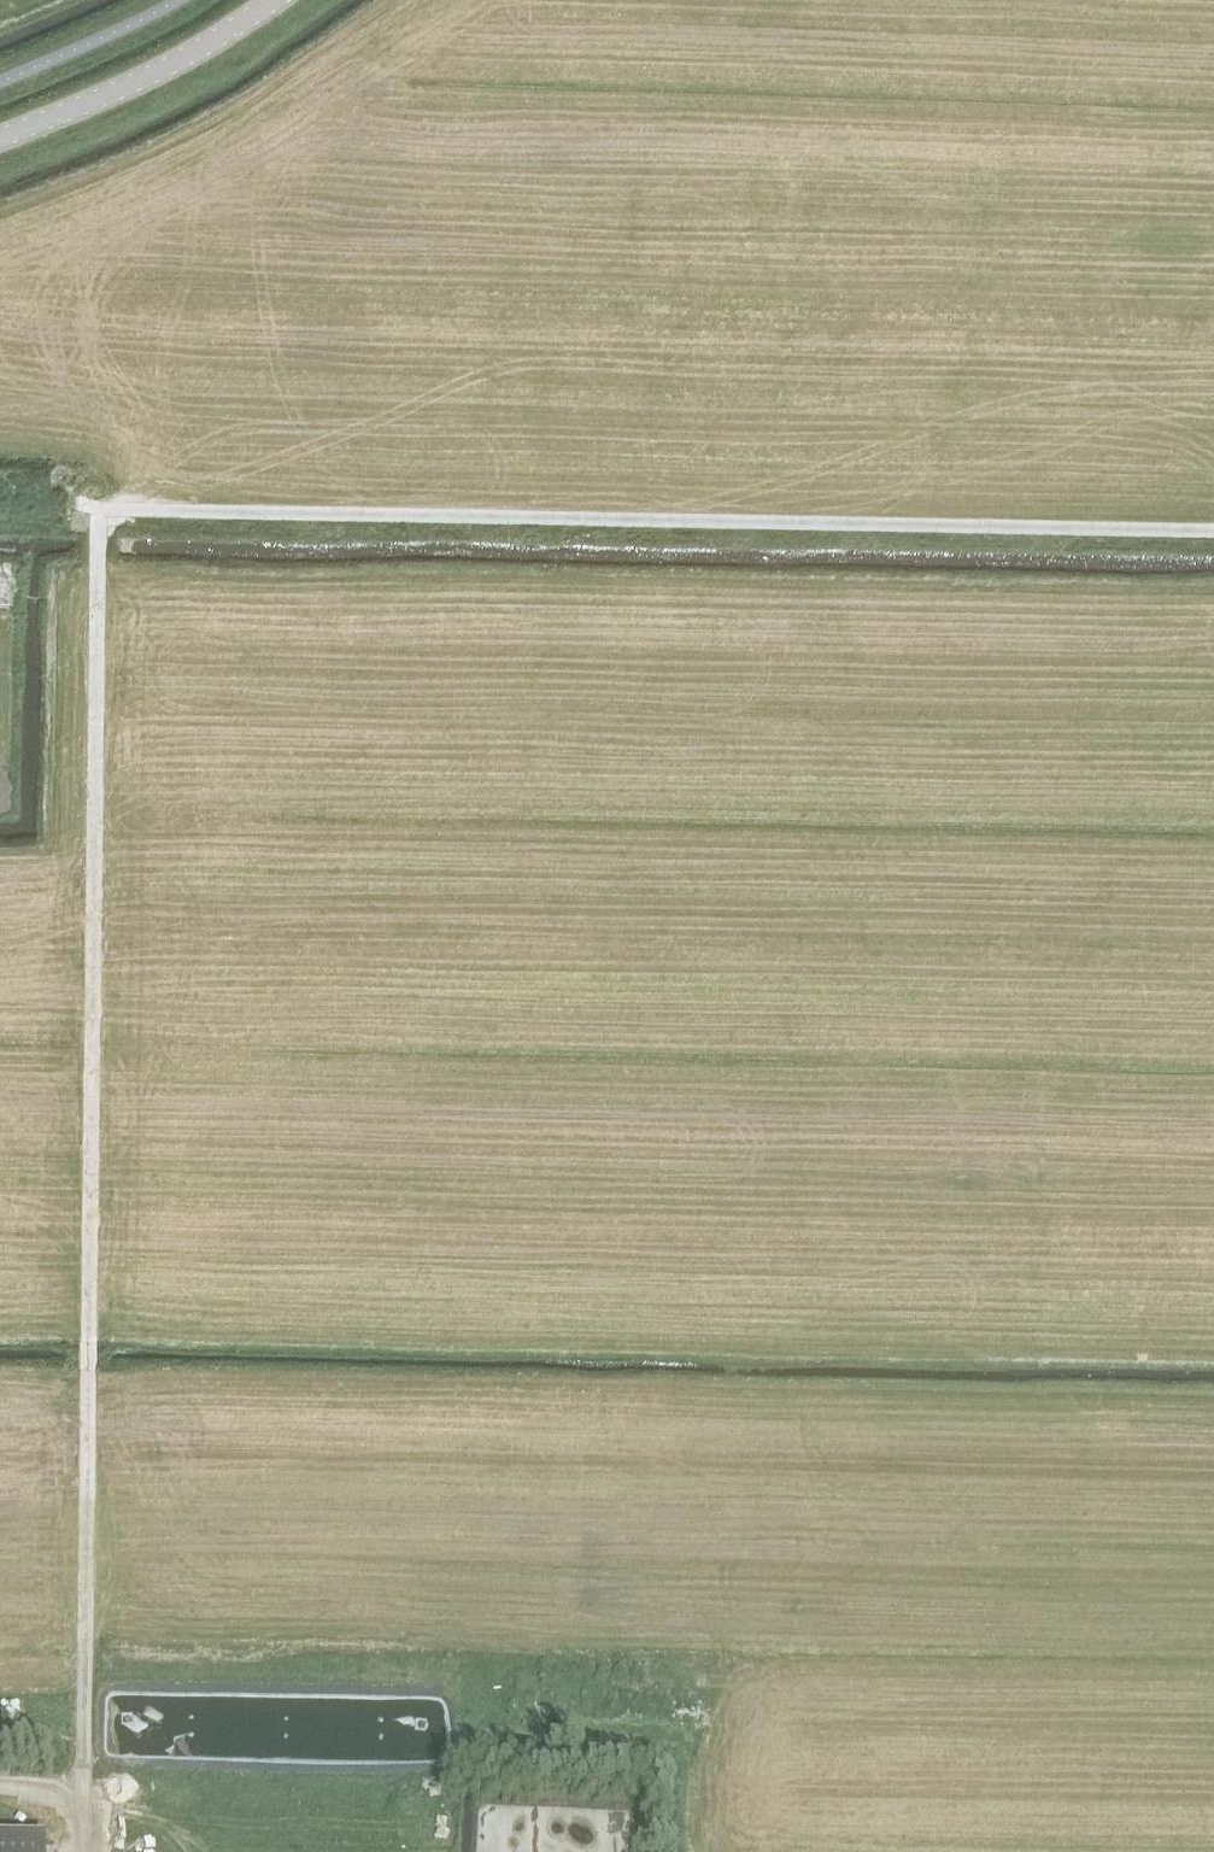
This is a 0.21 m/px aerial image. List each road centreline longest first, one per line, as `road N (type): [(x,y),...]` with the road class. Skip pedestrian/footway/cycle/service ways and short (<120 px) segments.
road 1 (track): [(82,1799),(98,511),(1213,531)]
road 2 (secondary): [(275,0),(138,81),(0,137)]

